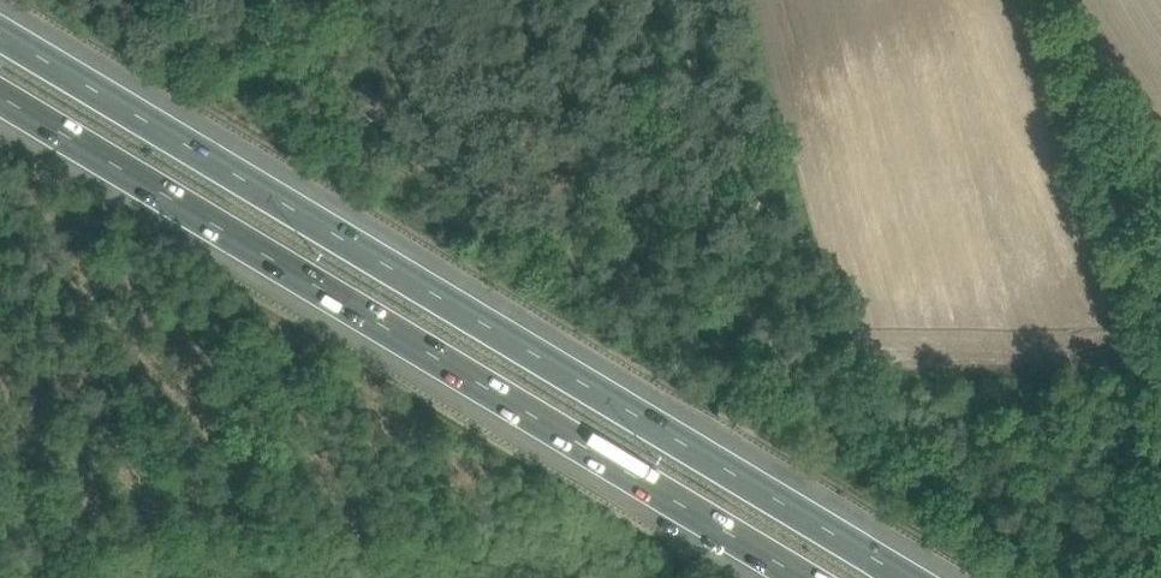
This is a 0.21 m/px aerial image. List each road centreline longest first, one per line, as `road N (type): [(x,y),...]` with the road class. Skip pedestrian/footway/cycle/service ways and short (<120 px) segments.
road 1 (motorway): [(906,577),(0,34)]
road 2 (motorway): [(0,97),(799,577)]

